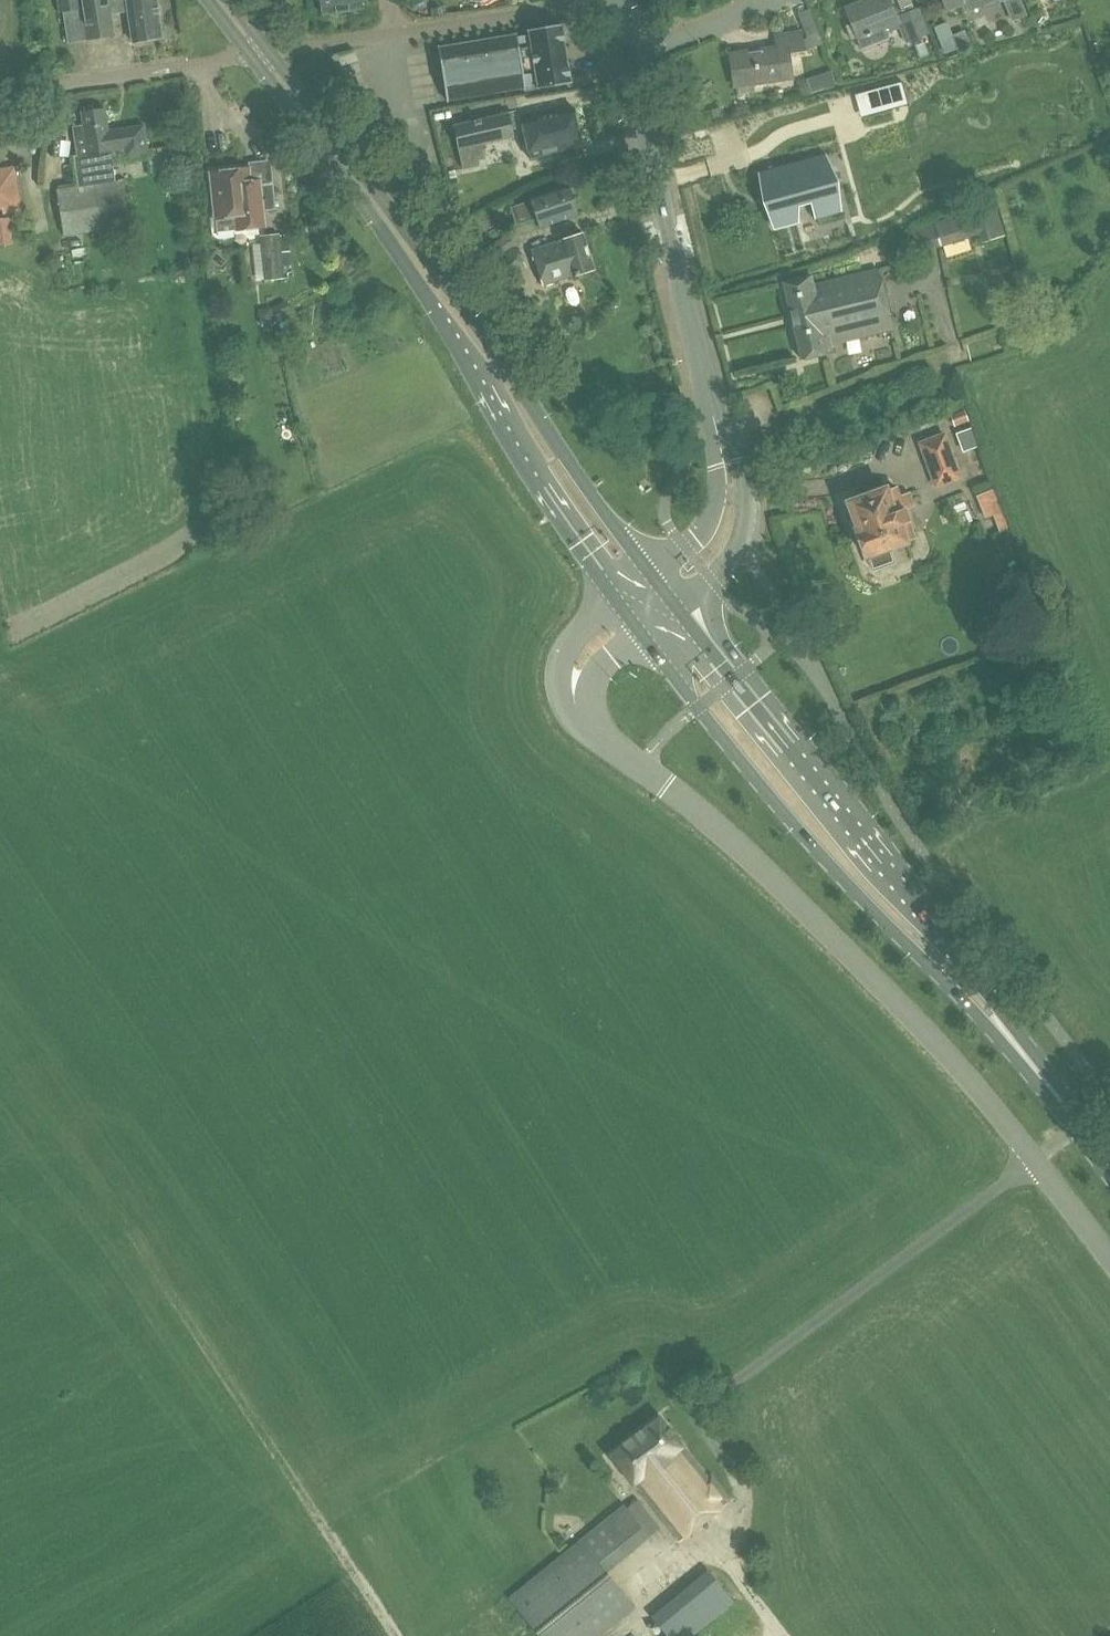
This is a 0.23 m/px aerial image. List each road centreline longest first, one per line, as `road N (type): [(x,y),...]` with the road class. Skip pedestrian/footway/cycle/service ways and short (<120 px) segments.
road 1 (unclassified): [(583,722),(732,839),(893,996),(1109,1259)]
road 2 (primary): [(641,633),(809,840),(1101,1152)]
road 3 (primary): [(1101,1152),(1030,1047),(677,607)]
road 4 (primary): [(264,55),(446,324),(533,482),(616,600)]
road 5 (primary): [(651,573),(389,208),(264,55)]
road 6 (tertiary): [(714,409),(624,55)]
road 7 (unclassified): [(264,55),(0,96)]
road 8 (tertiary): [(677,607),(724,568),(744,527),(746,487),(714,409)]
road 9 (tertiary): [(714,409),(713,517),(651,573)]
road 10 (unclassified): [(397,33),(574,0)]
road 11 (residential): [(624,55),(768,0)]
road 12 (unclassified): [(616,600),(570,639),(562,663),(569,705),(583,722)]
road 13 (unclassified): [(264,55),(397,33)]

